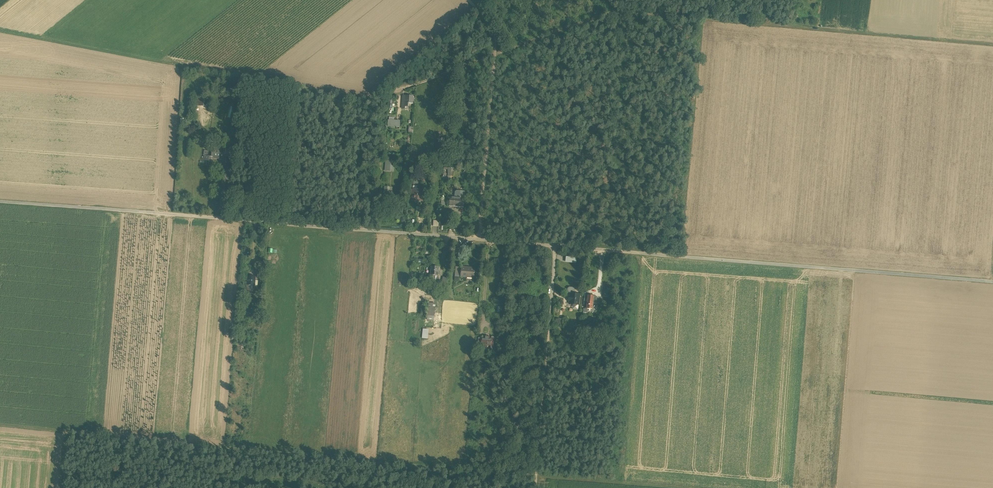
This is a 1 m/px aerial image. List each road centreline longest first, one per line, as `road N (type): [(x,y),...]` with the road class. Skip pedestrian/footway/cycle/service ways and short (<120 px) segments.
road 1 (unclassified): [(992,282),(0,203)]
road 2 (track): [(0,424),(681,487)]
road 3 (track): [(498,58),(612,14),(992,44)]
road 4 (track): [(555,294),(539,487)]
road 5 (track): [(0,31),(189,68)]

